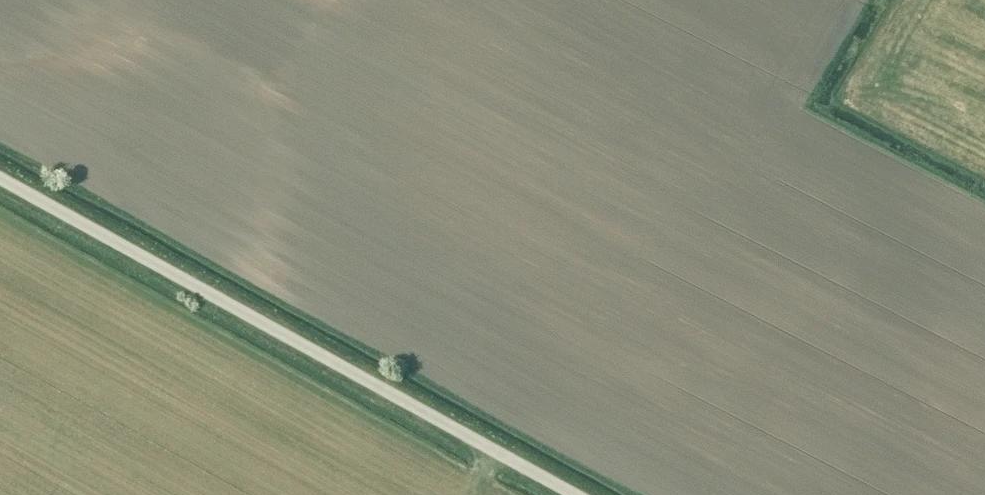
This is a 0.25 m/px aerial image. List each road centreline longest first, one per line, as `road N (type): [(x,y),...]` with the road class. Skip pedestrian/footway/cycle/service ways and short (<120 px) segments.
road 1 (unclassified): [(562,494),(0,185)]

